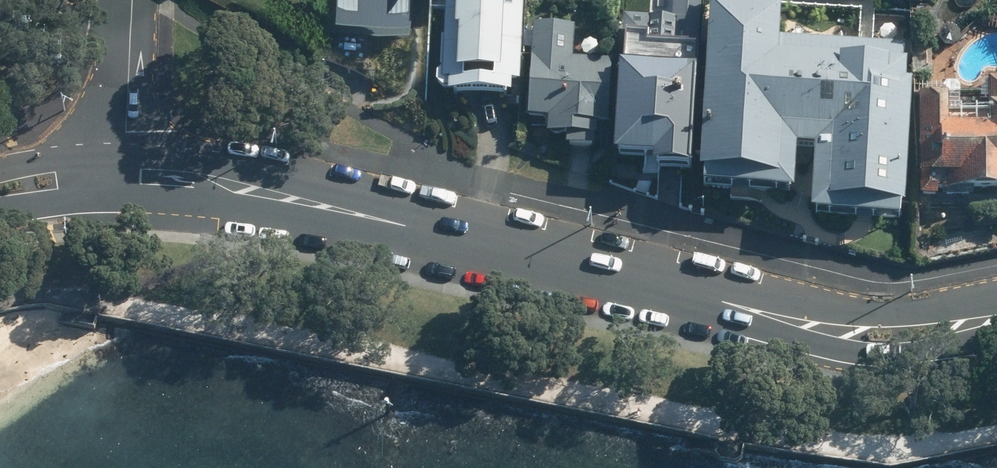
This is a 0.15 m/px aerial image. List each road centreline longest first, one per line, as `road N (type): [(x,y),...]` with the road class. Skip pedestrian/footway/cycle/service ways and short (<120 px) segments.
road 1 (tertiary): [(125,177),(309,202),(820,328),(902,337),(996,320)]
road 2 (residential): [(129,50),(125,177)]
road 3 (tertiary): [(0,189),(125,177)]

